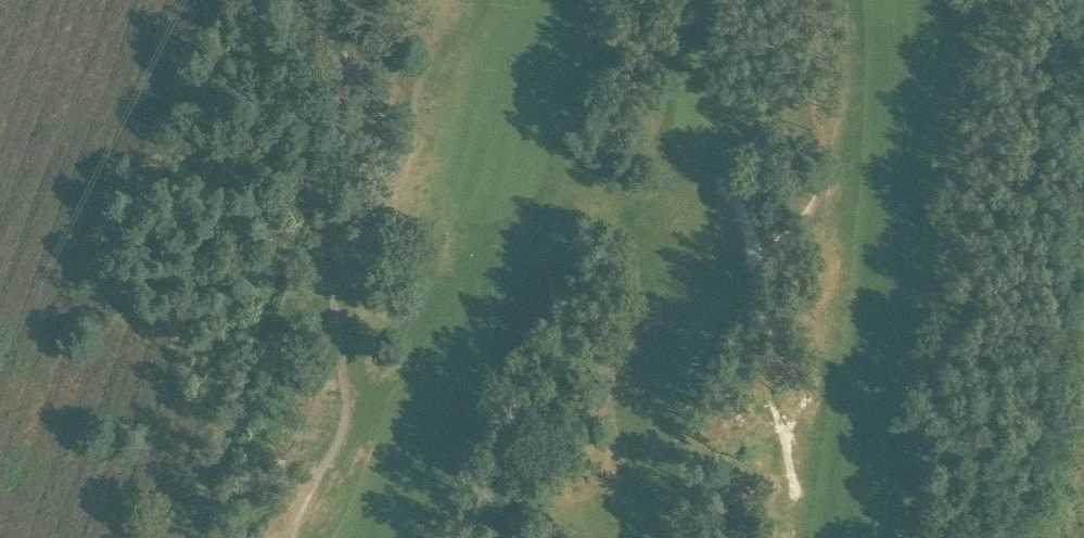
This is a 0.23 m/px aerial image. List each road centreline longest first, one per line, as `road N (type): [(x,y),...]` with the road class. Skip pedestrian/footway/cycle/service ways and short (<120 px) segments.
road 1 (track): [(191,537),(373,0)]
road 2 (track): [(1083,183),(1013,537)]

